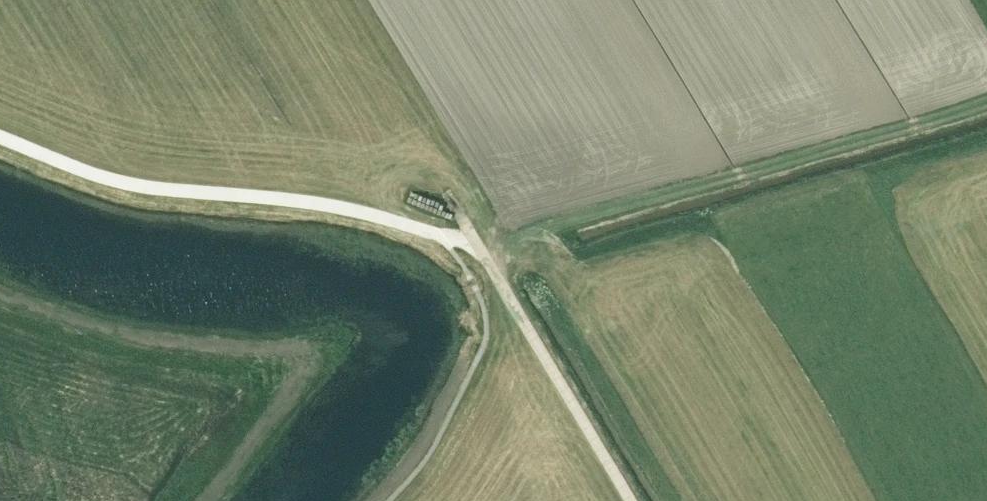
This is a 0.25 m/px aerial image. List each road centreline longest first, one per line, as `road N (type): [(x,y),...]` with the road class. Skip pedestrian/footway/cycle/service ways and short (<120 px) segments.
road 1 (track): [(622,500),(452,205),(413,196)]

